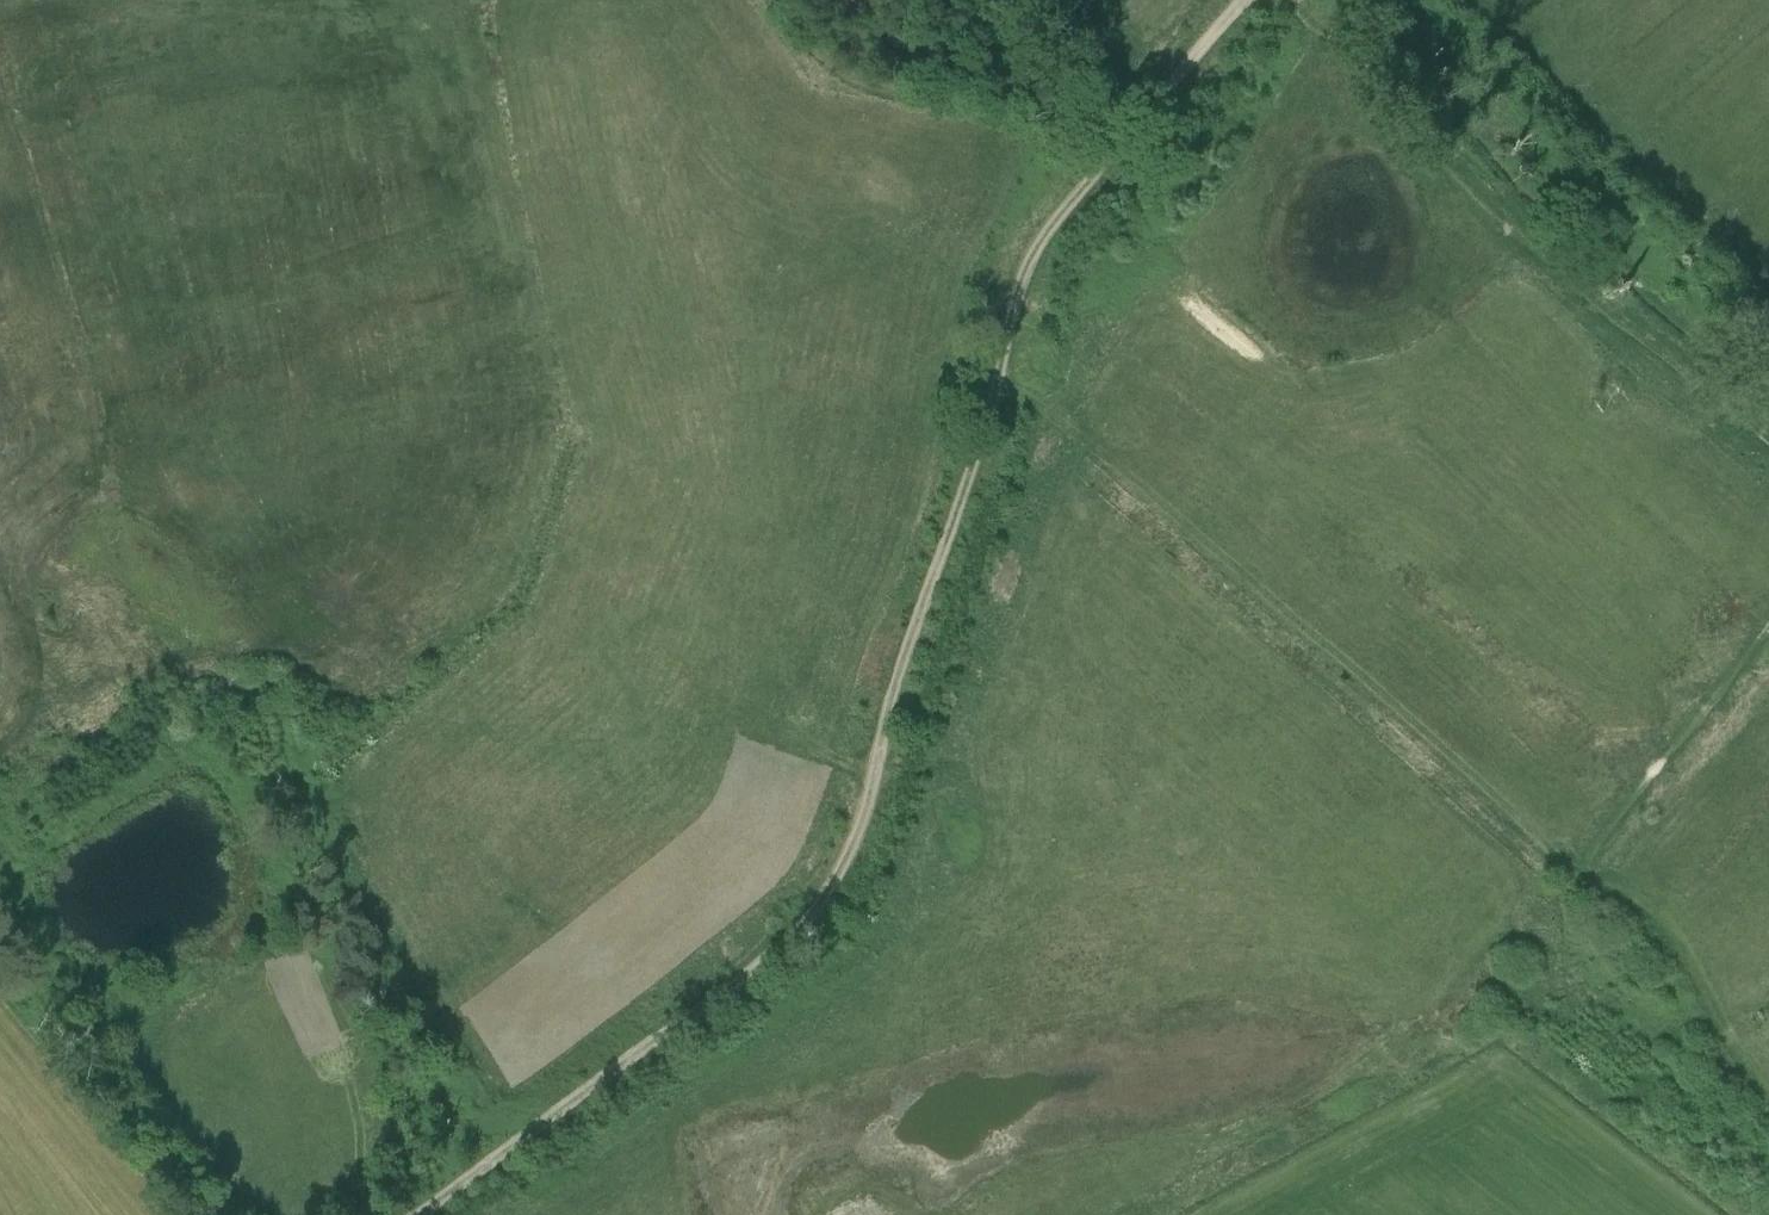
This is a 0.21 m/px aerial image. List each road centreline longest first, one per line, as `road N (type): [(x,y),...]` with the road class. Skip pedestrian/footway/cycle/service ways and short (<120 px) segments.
road 1 (track): [(1130,127),(1052,219),(1012,288),(972,456),(846,854),(819,905),(699,1017),(418,1214)]
road 2 (track): [(1327,0),(1519,222),(1768,462)]
road 3 (track): [(1768,643),(1713,723),(1582,864),(1668,950),(1768,1108)]
road 4 (track): [(1246,0),(1130,127)]

